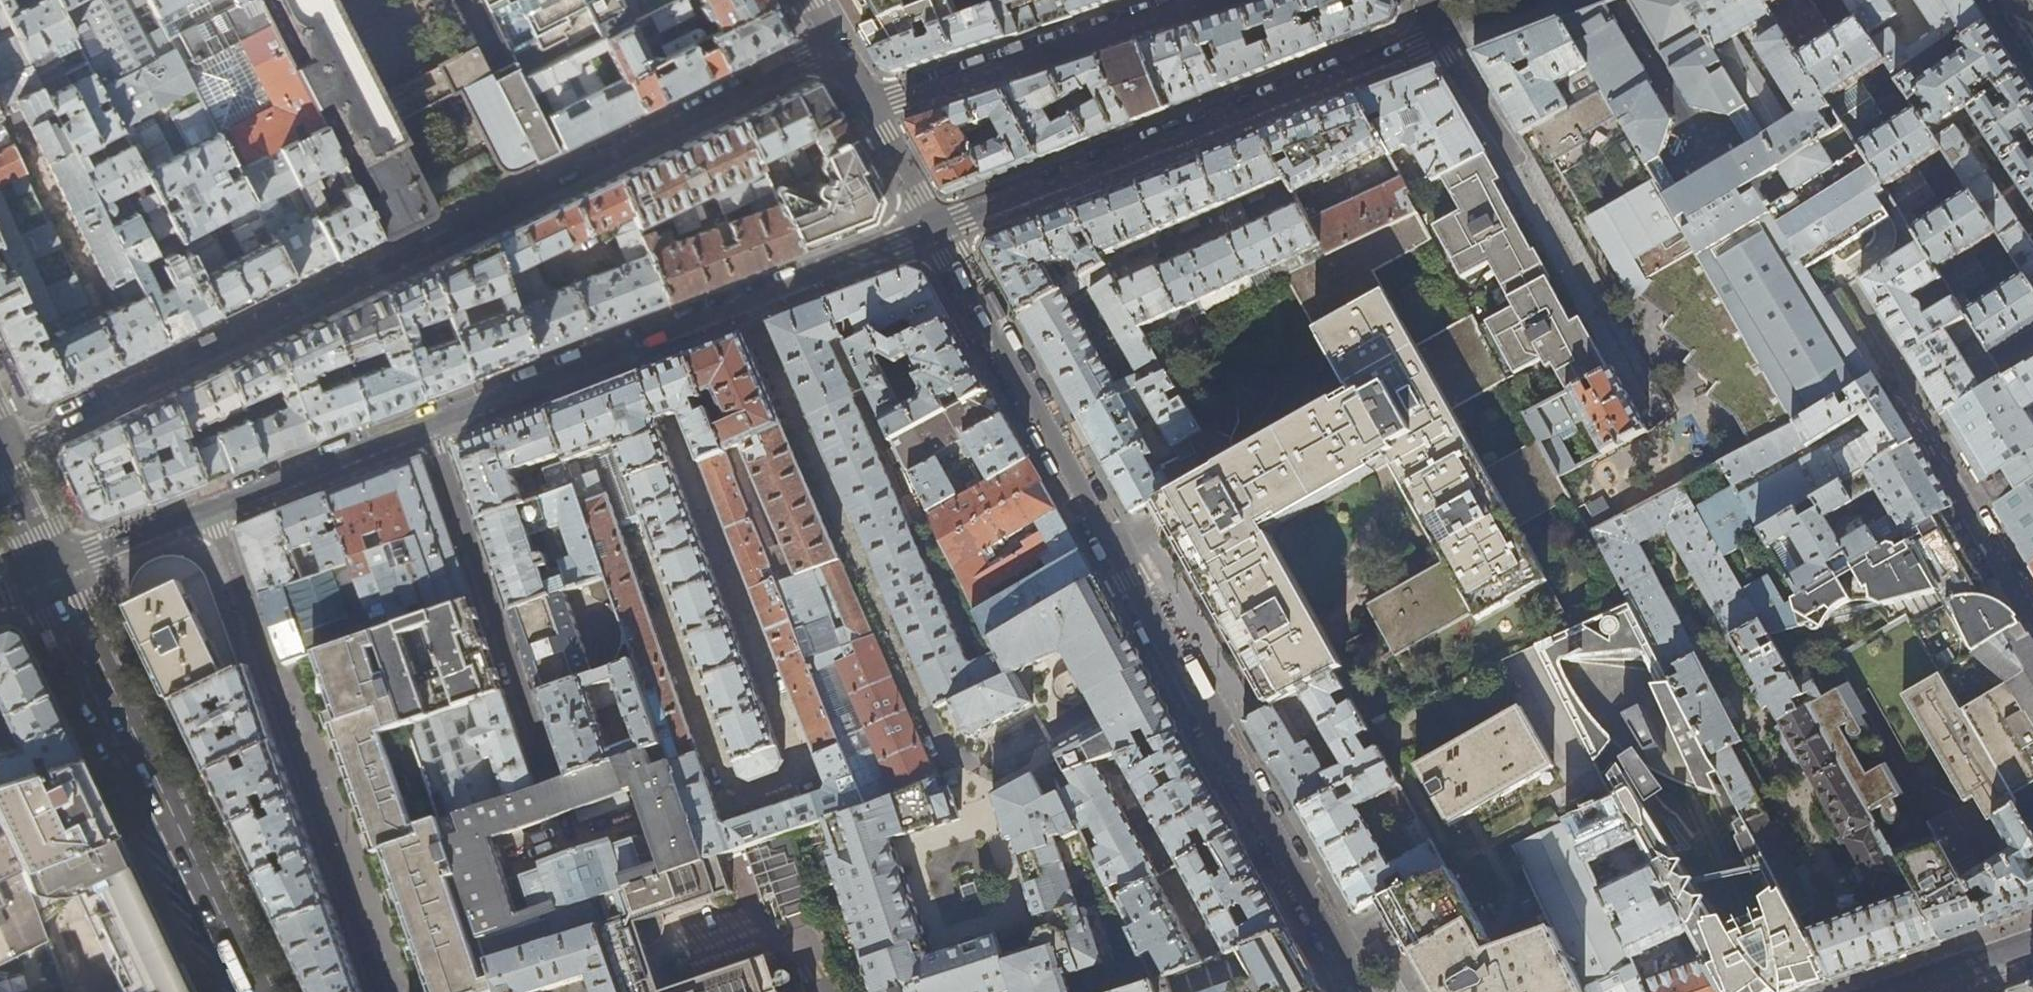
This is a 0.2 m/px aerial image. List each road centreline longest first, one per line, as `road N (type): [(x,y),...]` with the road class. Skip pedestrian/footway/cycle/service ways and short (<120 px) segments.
road 1 (residential): [(832,46),(0,452)]
road 2 (residential): [(1363,991),(938,228)]
road 3 (residential): [(938,228),(429,425)]
road 4 (residential): [(1440,35),(938,228)]
road 5 (residential): [(378,991),(210,509)]
road 6 (tertiary): [(243,991),(48,572)]
road 7 (residential): [(429,425),(573,838)]
road 8 (residential): [(2032,598),(1850,284)]
road 9 (residential): [(1202,0),(871,107)]
road 10 (residential): [(429,425),(210,509)]
road 11 (residential): [(210,509),(48,572)]
road 12 (residential): [(1440,35),(1519,164)]
road 13 (tertiary): [(1892,986),(2032,936)]
road 14 (residential): [(938,228),(871,107)]

